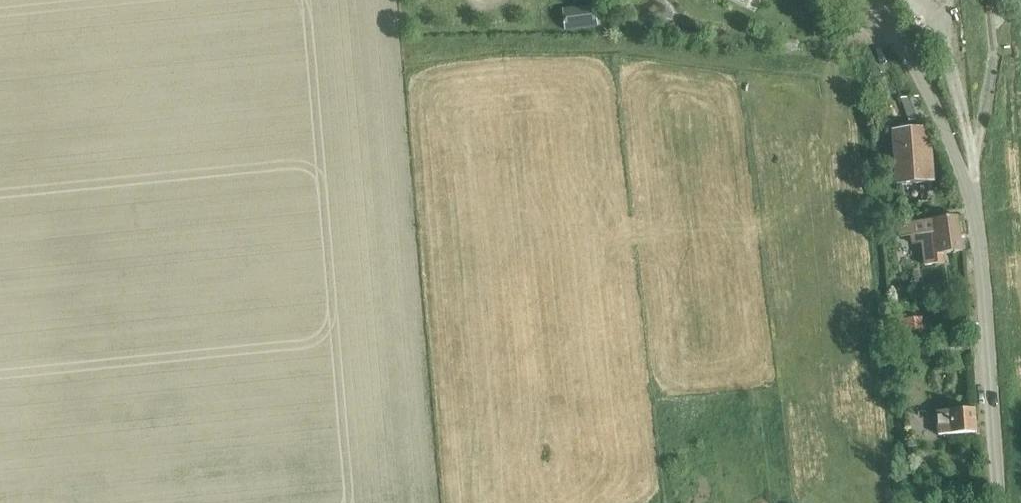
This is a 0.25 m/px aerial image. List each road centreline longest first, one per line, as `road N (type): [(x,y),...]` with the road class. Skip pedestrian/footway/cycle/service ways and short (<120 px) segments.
road 1 (residential): [(999,502),(977,225),(910,59),(872,0)]

